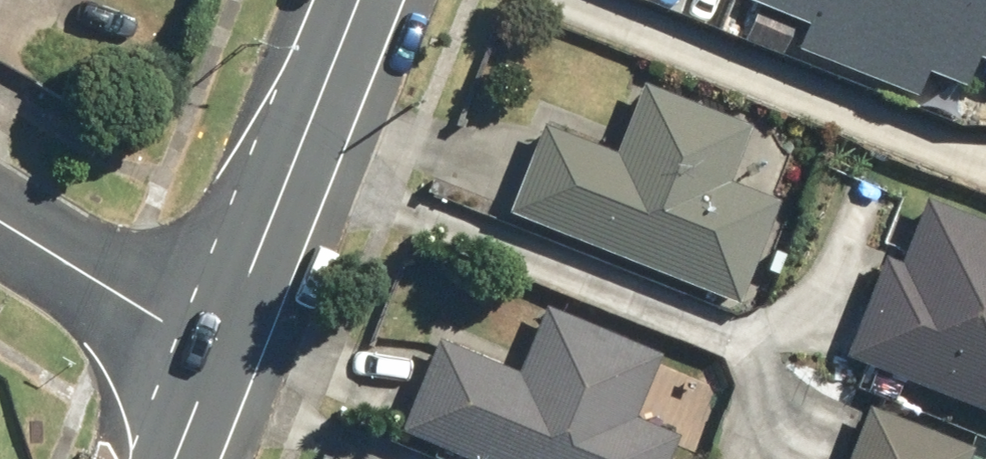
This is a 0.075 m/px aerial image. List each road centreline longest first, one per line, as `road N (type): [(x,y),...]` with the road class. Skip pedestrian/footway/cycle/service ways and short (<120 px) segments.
road 1 (tertiary): [(347,0),(203,353)]
road 2 (residential): [(0,221),(203,353)]

